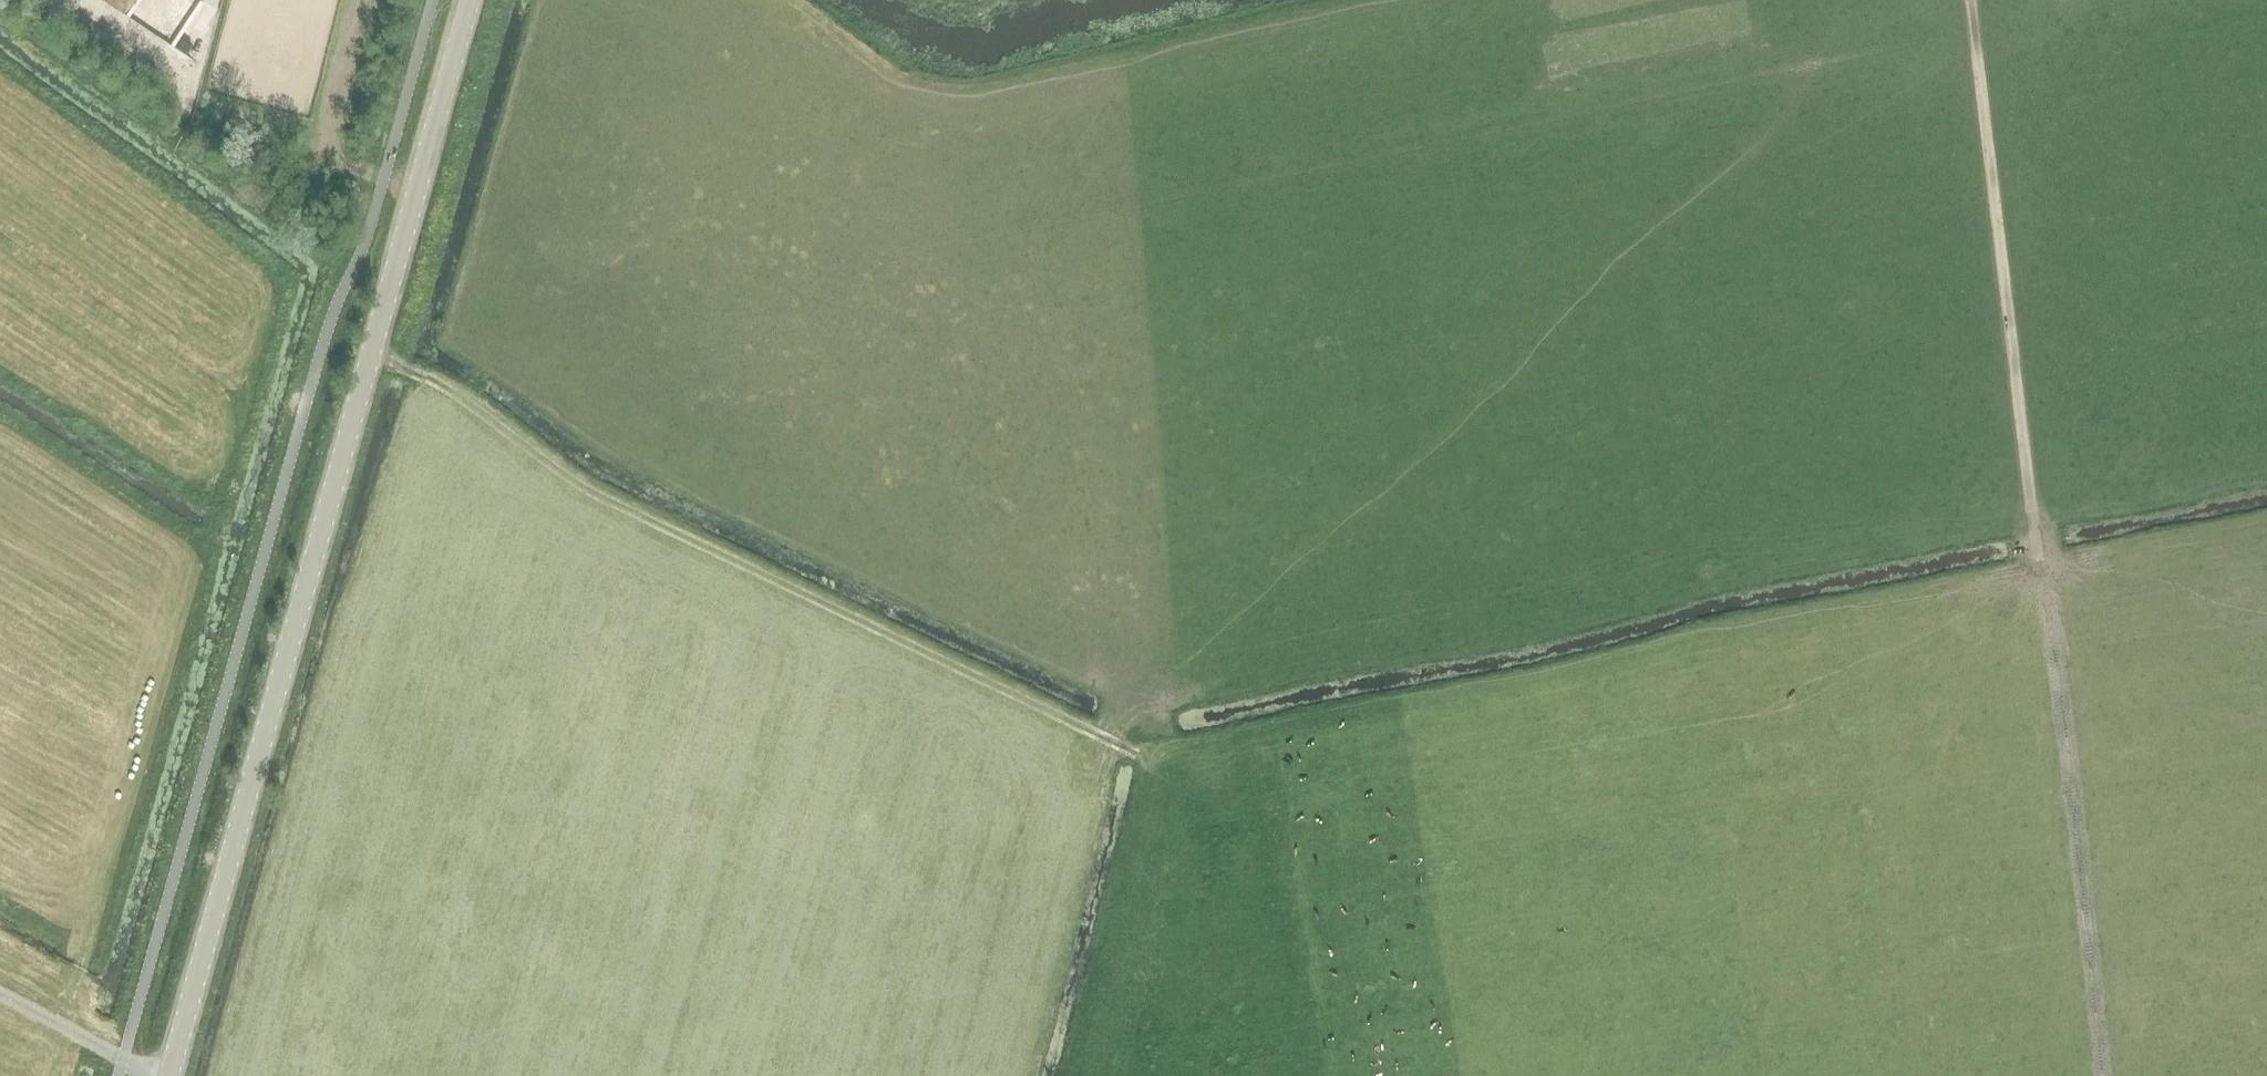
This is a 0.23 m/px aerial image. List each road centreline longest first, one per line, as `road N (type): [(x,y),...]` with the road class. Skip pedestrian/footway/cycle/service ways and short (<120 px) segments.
road 1 (secondary): [(170,1075),(471,0)]
road 2 (track): [(1137,753),(604,499),(432,380),(372,356)]
road 3 (track): [(1972,0),(2039,560)]
road 4 (track): [(2104,1075),(2039,560)]
road 5 (track): [(418,187),(349,166),(330,145),(364,0)]

